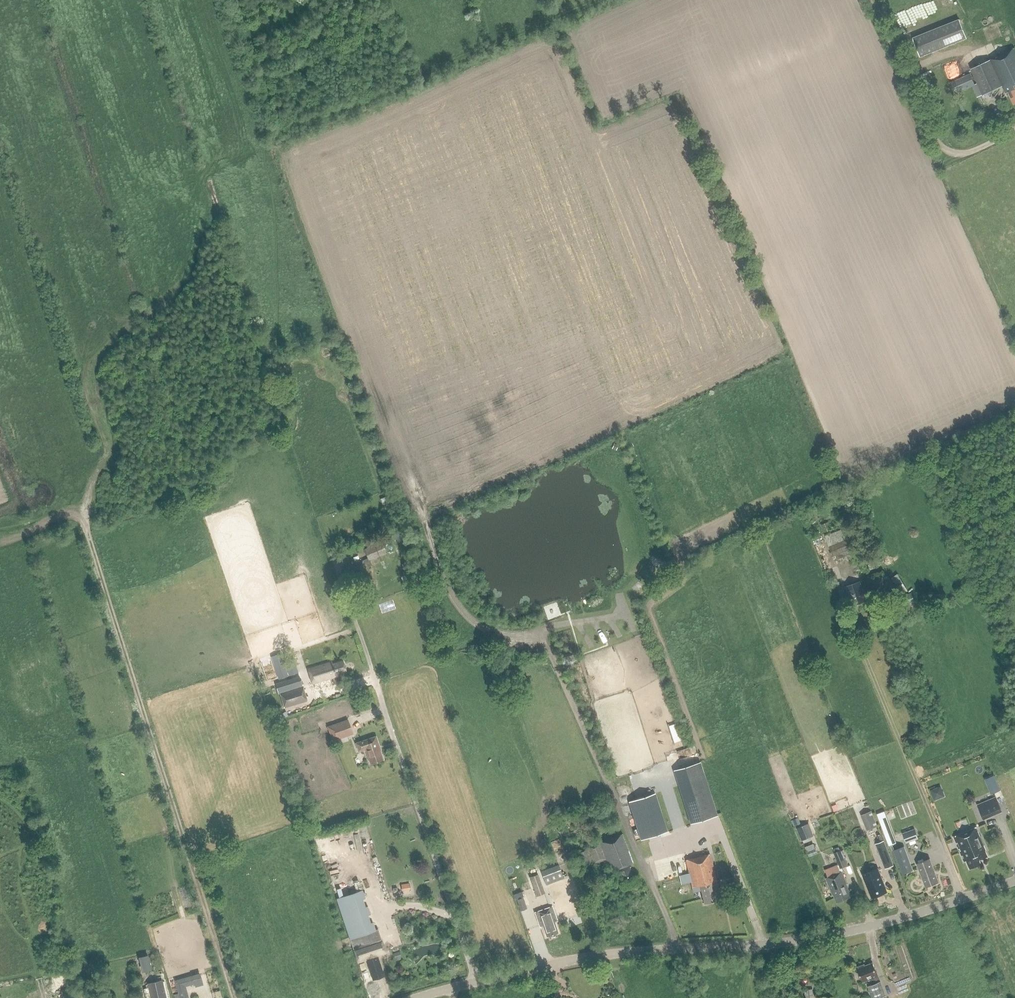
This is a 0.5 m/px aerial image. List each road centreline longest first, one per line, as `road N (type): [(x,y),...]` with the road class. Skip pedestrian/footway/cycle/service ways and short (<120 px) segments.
road 1 (tertiary): [(418,997),(595,956),(807,939),(1014,881)]
road 2 (track): [(235,997),(87,517)]
road 3 (track): [(963,898),(861,643)]
road 4 (track): [(1014,130),(967,153),(942,149),(873,0)]

